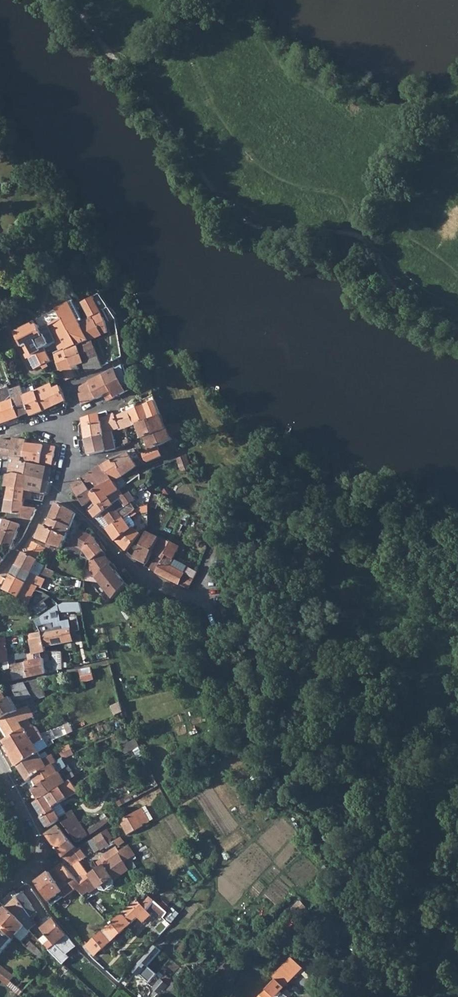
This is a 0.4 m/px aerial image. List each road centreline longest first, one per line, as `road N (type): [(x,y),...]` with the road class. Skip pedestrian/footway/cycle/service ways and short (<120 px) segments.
road 1 (residential): [(59,490),(128,566),(191,599),(214,578),(219,489)]
road 2 (residential): [(0,765),(44,855),(0,894)]

